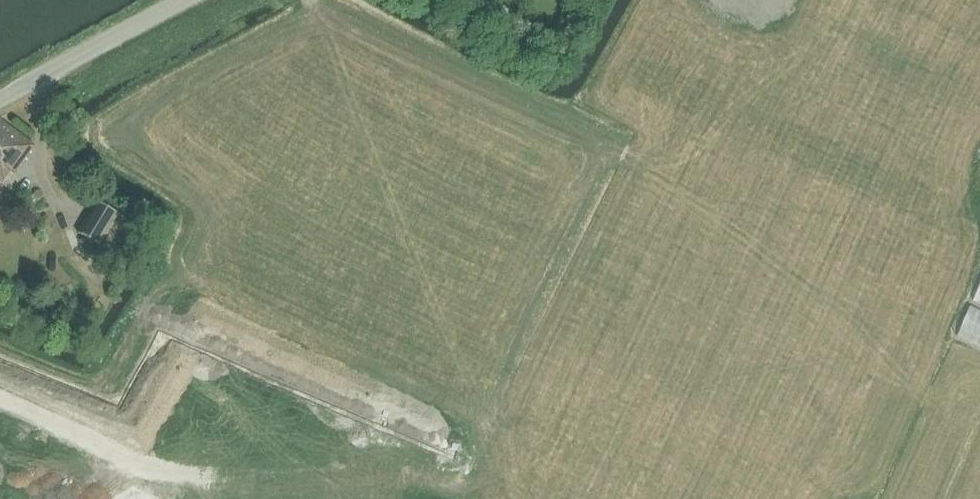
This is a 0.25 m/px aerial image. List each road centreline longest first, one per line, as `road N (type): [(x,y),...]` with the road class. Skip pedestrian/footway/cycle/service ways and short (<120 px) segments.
road 1 (unclassified): [(0,113),(194,0)]

